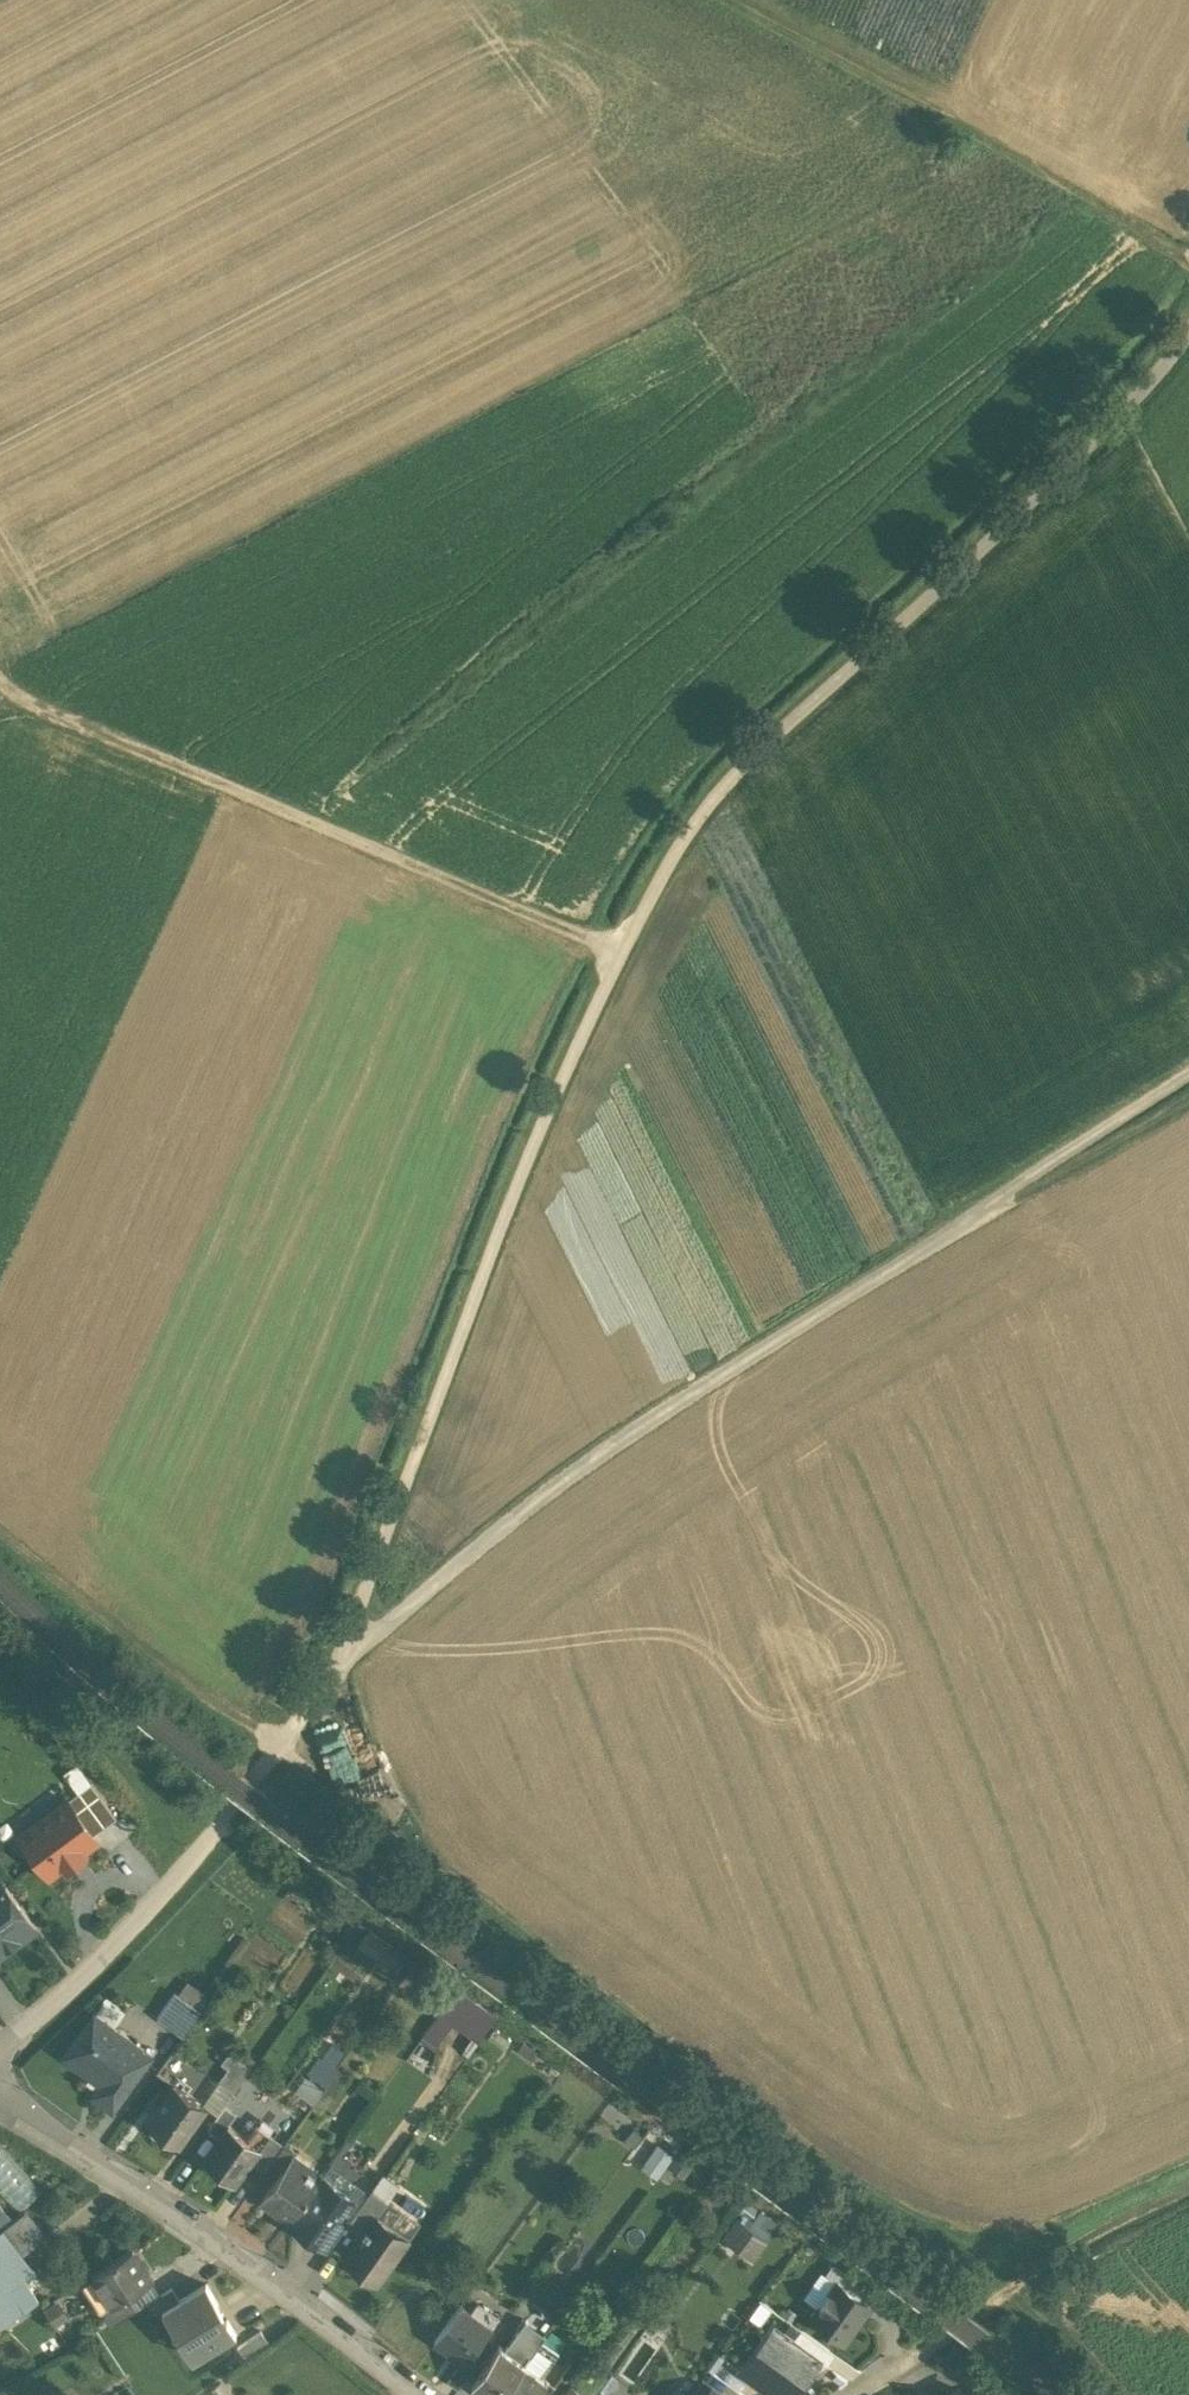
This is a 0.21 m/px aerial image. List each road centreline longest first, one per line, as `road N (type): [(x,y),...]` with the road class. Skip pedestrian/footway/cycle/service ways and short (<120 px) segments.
road 1 (track): [(358,1648),(347,1633),(512,1198),(672,853),(720,791),(1118,423),(1188,339)]
road 2 (track): [(0,1525),(122,1632),(1008,2295),(1122,2394)]
road 3 (track): [(250,1796),(358,1648),(500,1528),(671,1404),(1188,1080)]
road 4 (track): [(0,678),(8,691),(619,952)]
road 5 (residential): [(0,2100),(308,2307),(415,2394)]
road 6 (residential): [(0,2056),(108,1953),(250,1796)]
road 7 (track): [(1188,1108),(1003,1211),(990,1205)]
road 8 (track): [(1008,2295),(1063,2254),(1188,2194)]

